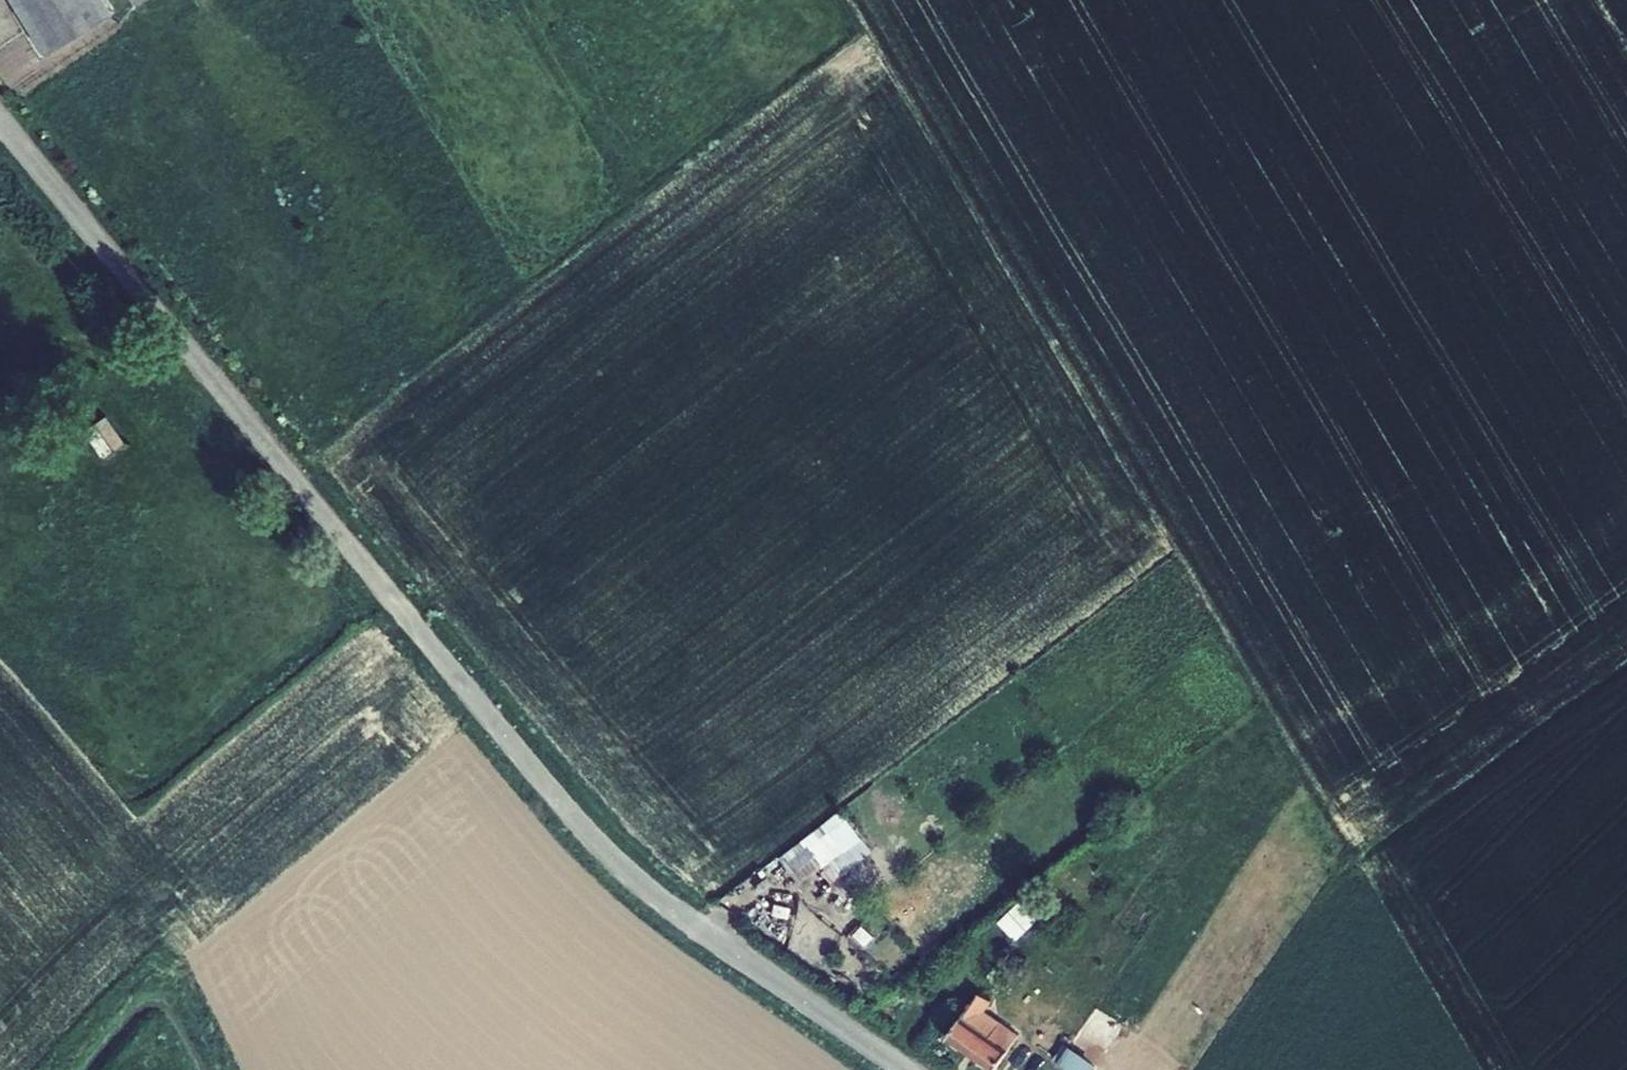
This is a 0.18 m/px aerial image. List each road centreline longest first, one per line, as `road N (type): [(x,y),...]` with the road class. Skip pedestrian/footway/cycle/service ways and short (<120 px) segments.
road 1 (unclassified): [(0,120),(596,844),(669,906),(902,1069)]

